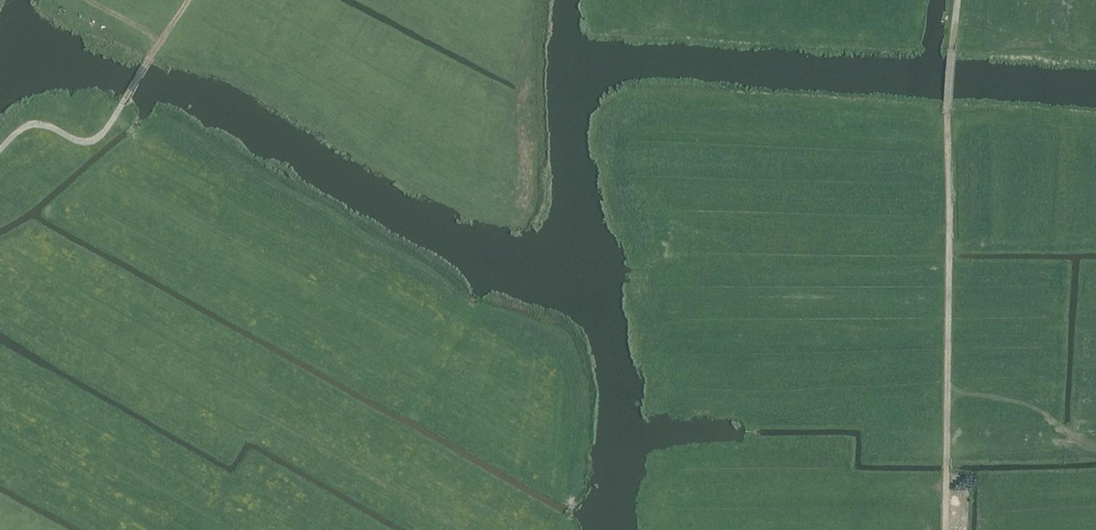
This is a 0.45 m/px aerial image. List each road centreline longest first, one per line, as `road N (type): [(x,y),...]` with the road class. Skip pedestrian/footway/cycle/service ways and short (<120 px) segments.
road 1 (track): [(947,529),(948,114)]
road 2 (track): [(123,101),(101,134),(82,142),(46,125),(22,127),(0,149)]

